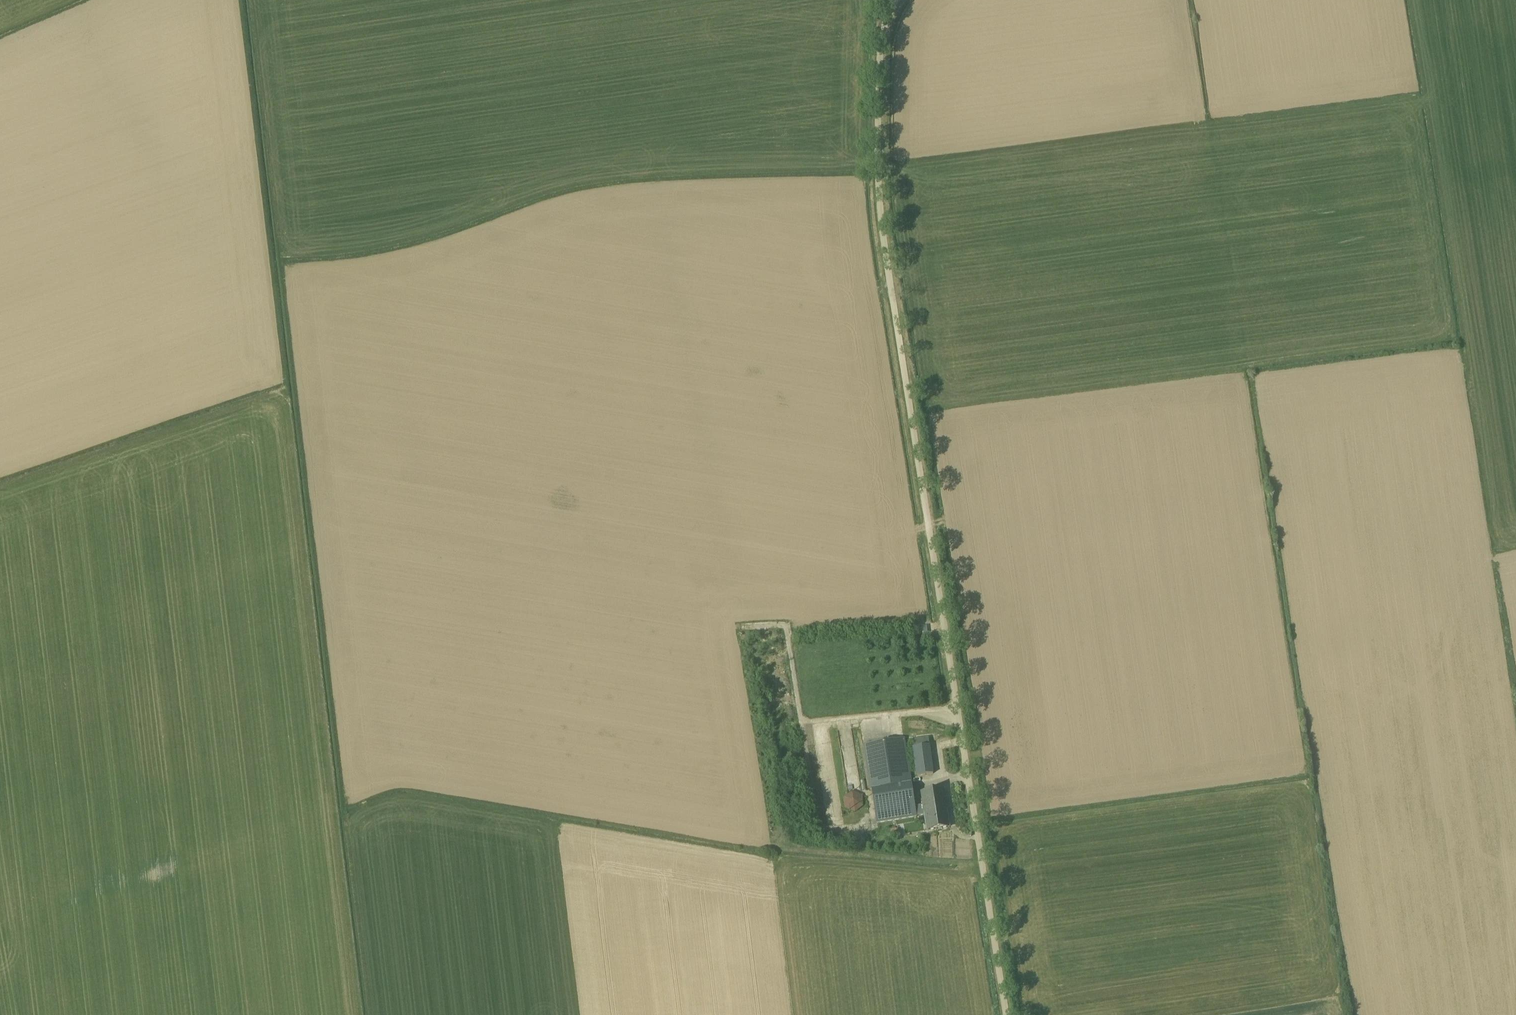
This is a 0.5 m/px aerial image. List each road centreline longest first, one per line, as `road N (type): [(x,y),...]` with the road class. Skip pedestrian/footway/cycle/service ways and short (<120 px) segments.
road 1 (unclassified): [(1005,1014),(886,254),(877,109),(881,44),(898,0)]

